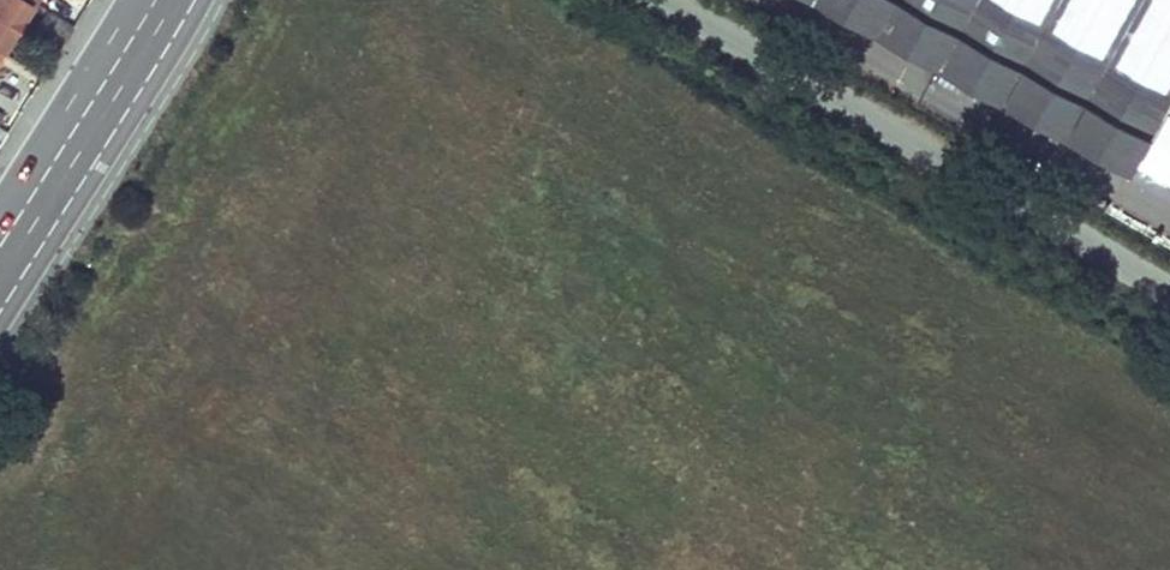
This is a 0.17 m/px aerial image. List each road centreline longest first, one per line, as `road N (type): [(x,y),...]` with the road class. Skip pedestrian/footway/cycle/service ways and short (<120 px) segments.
road 1 (primary): [(18,263),(179,0)]
road 2 (primary): [(134,0),(0,214)]

